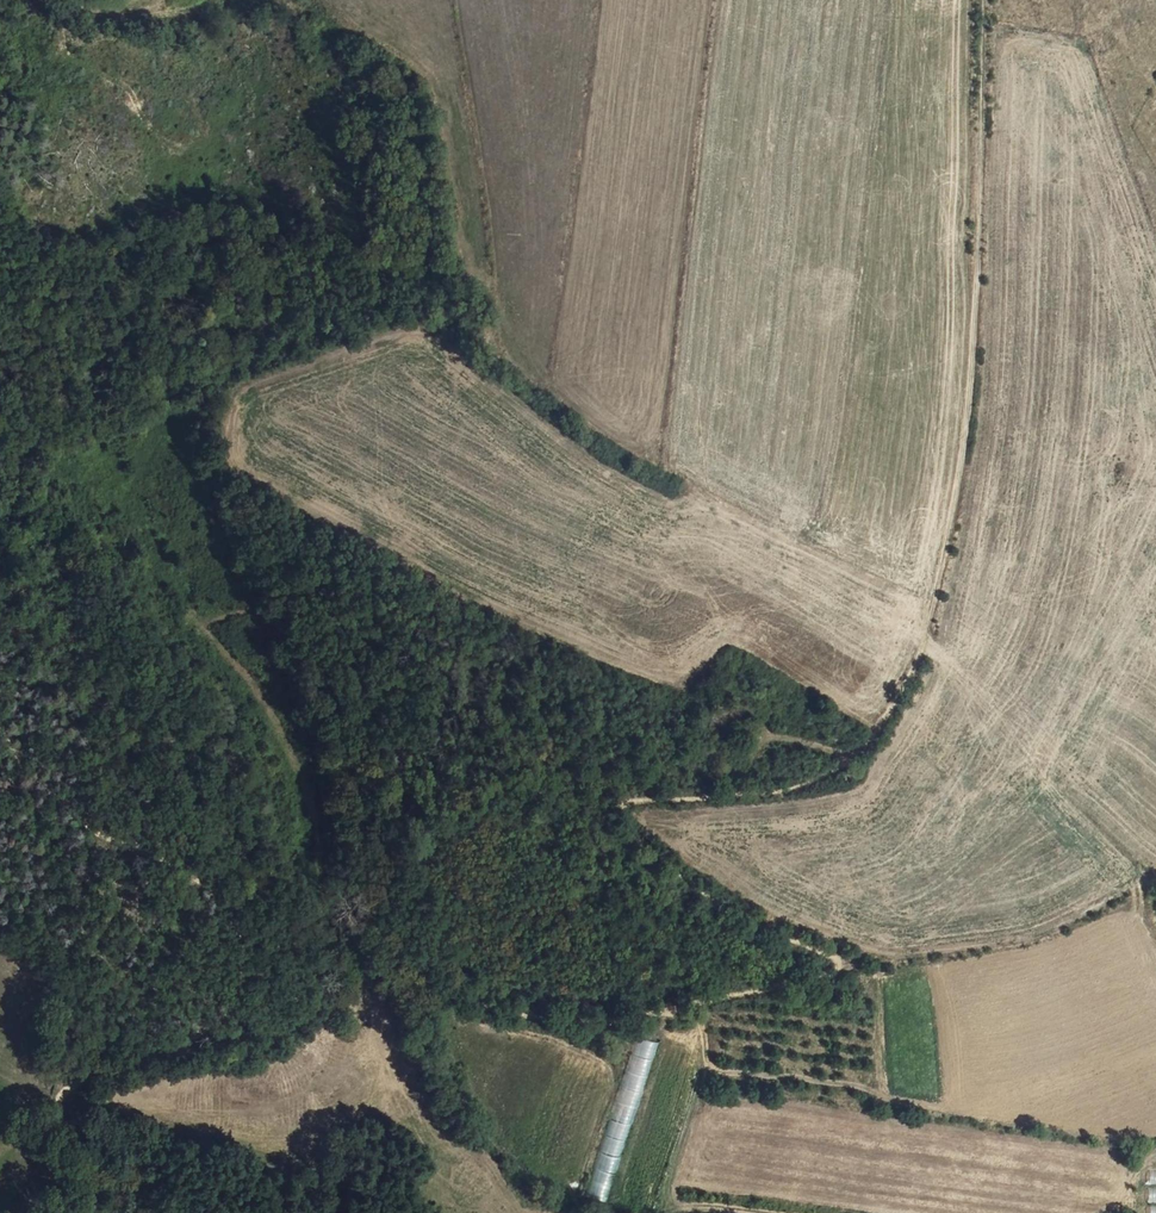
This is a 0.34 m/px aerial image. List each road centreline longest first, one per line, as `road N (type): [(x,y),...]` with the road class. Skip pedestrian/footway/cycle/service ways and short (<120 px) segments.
road 1 (track): [(925,644),(966,435),(987,0)]
road 2 (track): [(609,1212),(560,1192),(490,1138),(394,963)]

